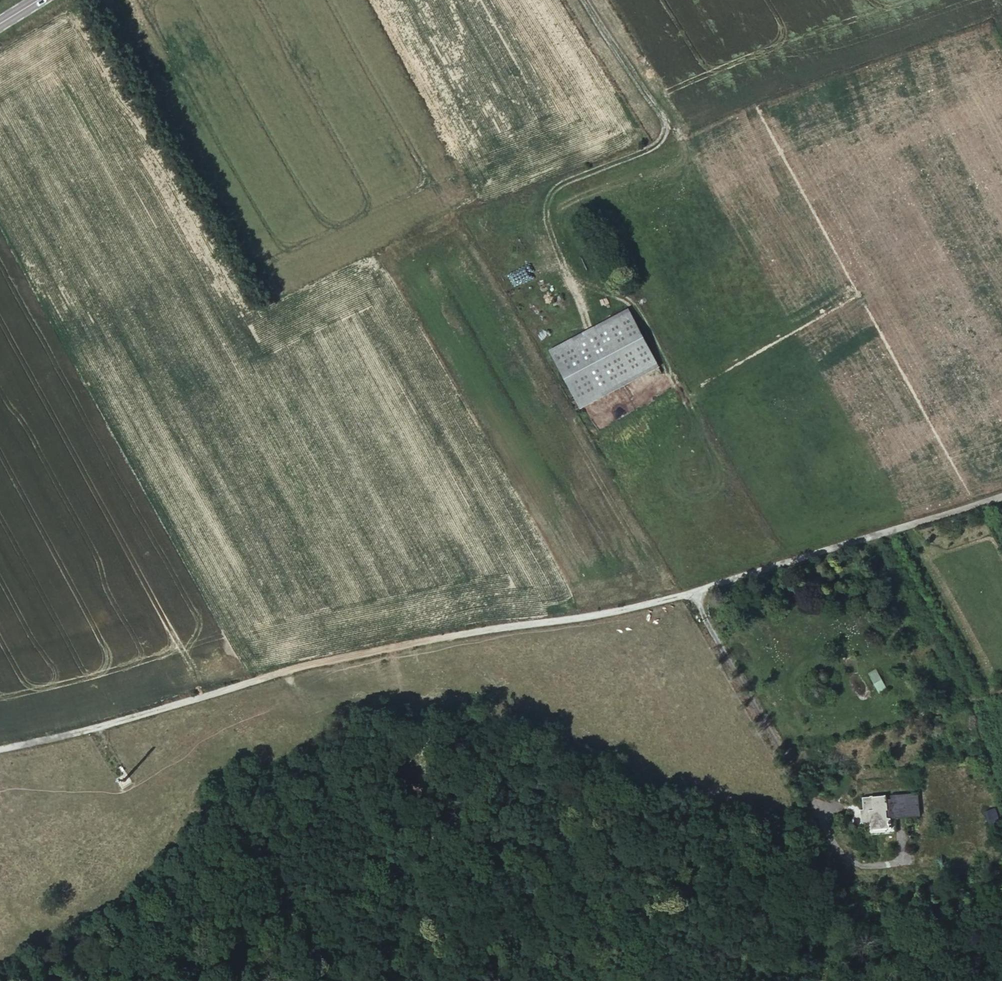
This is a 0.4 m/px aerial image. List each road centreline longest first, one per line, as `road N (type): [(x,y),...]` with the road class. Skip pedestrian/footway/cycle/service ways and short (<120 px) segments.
road 1 (track): [(0,747),(103,726),(290,668),(684,593),(1001,494)]
road 2 (track): [(580,314),(545,214),(562,184),(656,145),(662,124),(584,0)]

